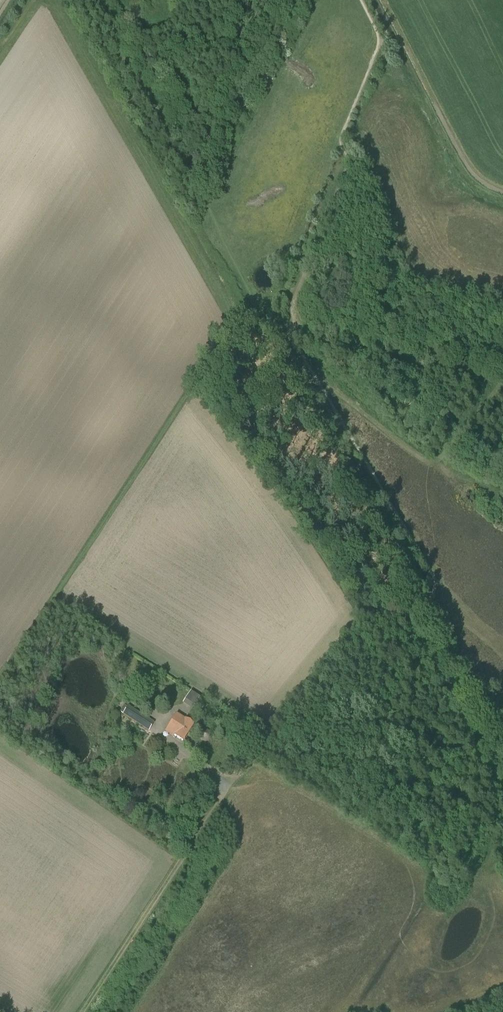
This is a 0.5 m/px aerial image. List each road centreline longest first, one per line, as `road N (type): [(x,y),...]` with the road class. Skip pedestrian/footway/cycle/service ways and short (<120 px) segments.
road 1 (track): [(79,1011),(245,763)]
road 2 (track): [(307,363),(426,459),(435,460),(502,381)]

